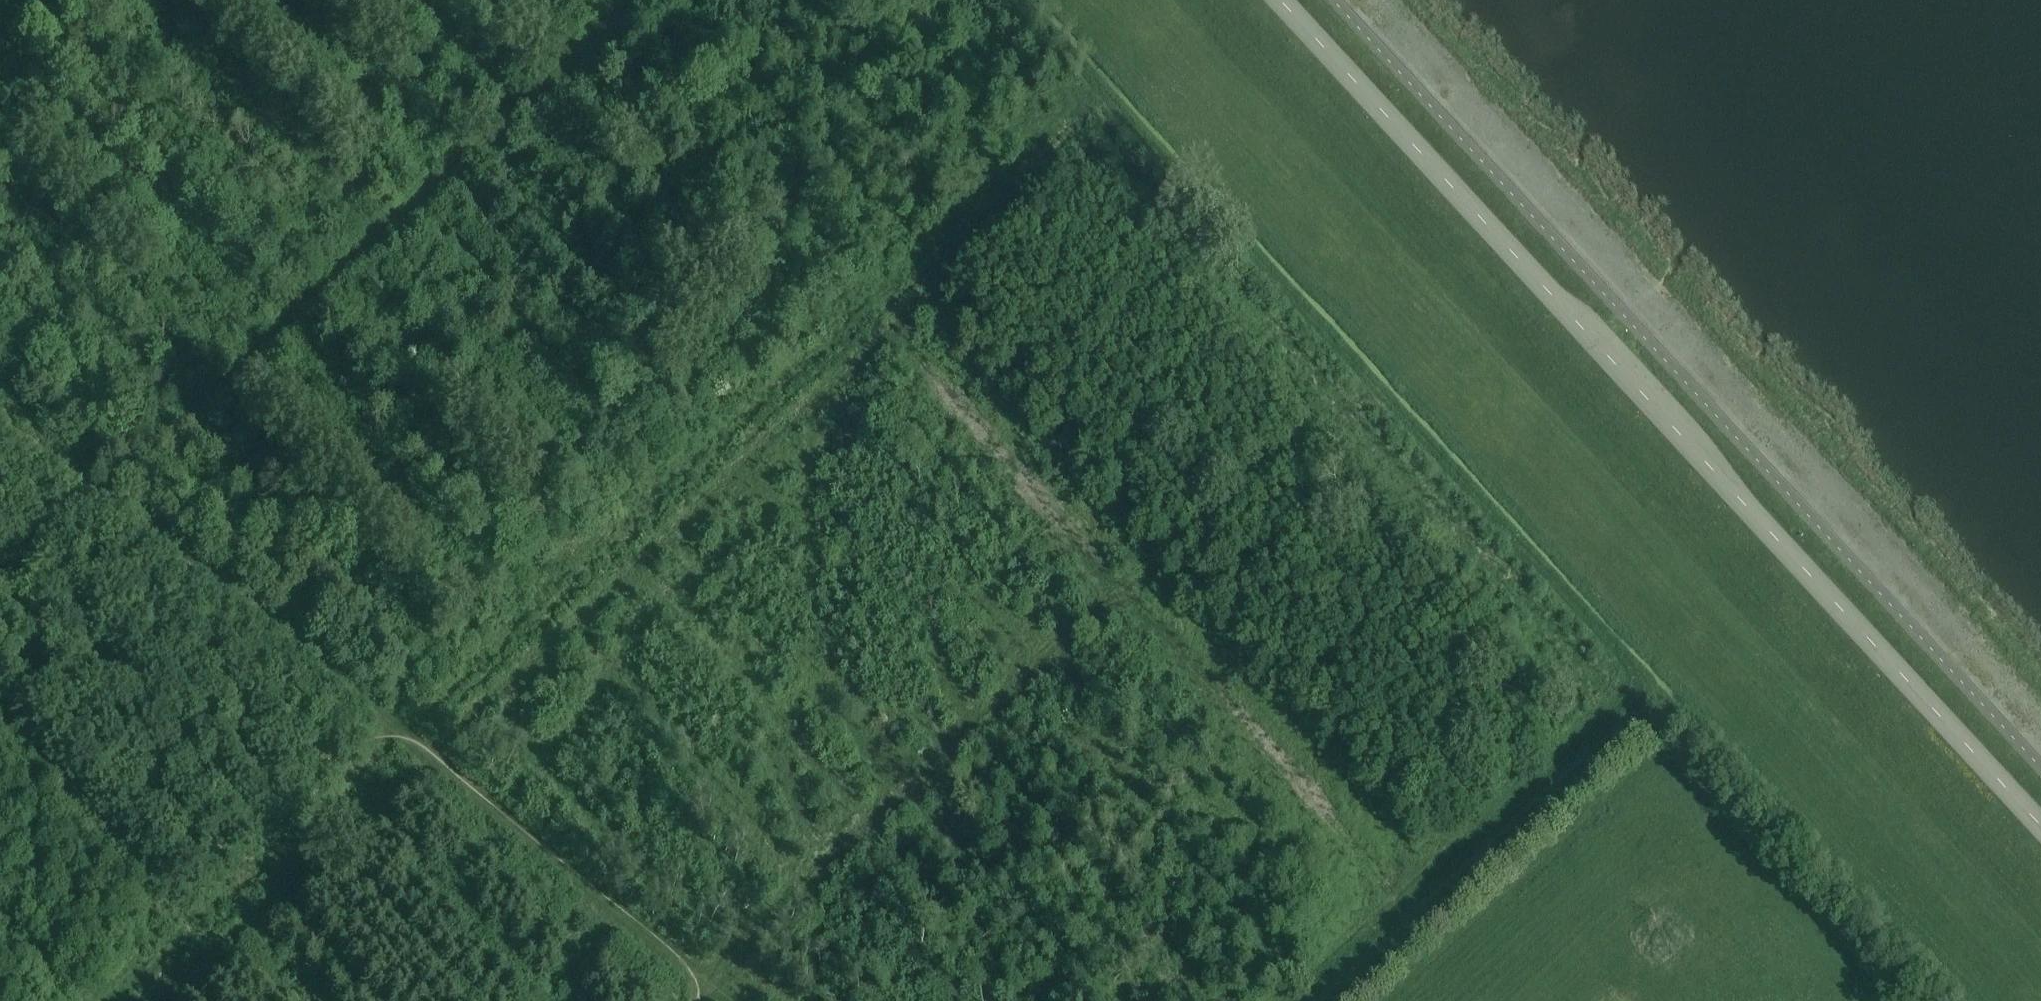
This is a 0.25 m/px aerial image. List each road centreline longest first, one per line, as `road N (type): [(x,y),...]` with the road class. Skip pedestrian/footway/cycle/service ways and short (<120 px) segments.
road 1 (tertiary): [(1280,0),(2040,826)]
road 2 (track): [(0,427),(402,738)]
road 3 (track): [(402,738),(711,989)]

